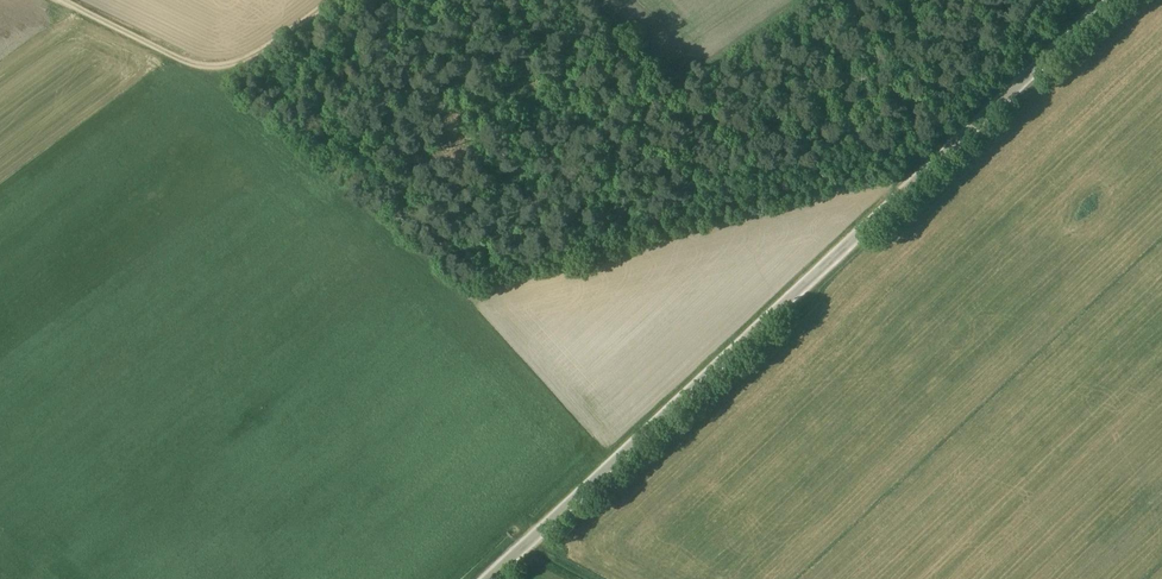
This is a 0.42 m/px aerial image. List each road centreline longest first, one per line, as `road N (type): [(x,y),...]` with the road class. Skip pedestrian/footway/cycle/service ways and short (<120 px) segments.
road 1 (unclassified): [(486,578),(1098,0)]
road 2 (track): [(333,0),(225,72),(196,72),(47,0)]

